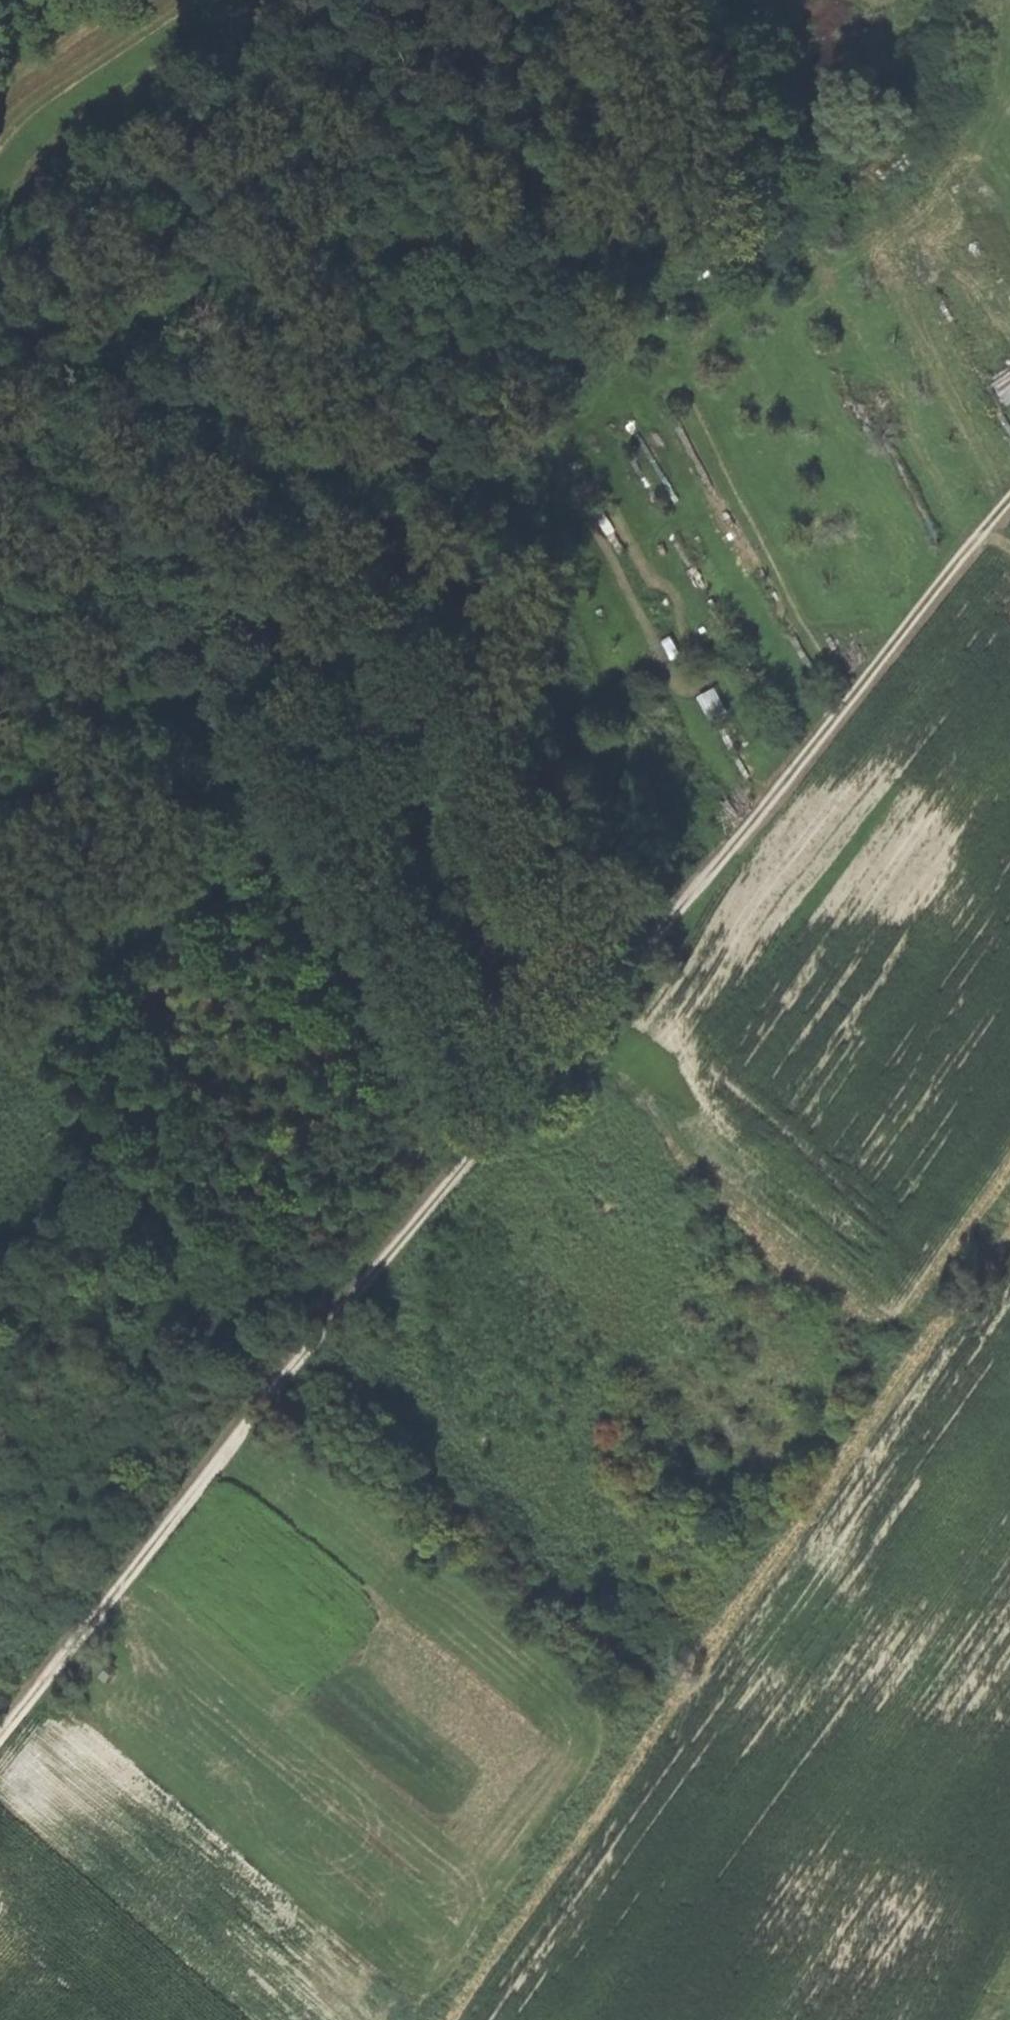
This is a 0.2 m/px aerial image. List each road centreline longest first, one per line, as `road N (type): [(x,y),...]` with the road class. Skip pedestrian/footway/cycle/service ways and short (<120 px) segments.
road 1 (track): [(1009,507),(0,1745)]
road 2 (track): [(47,137),(274,0)]

